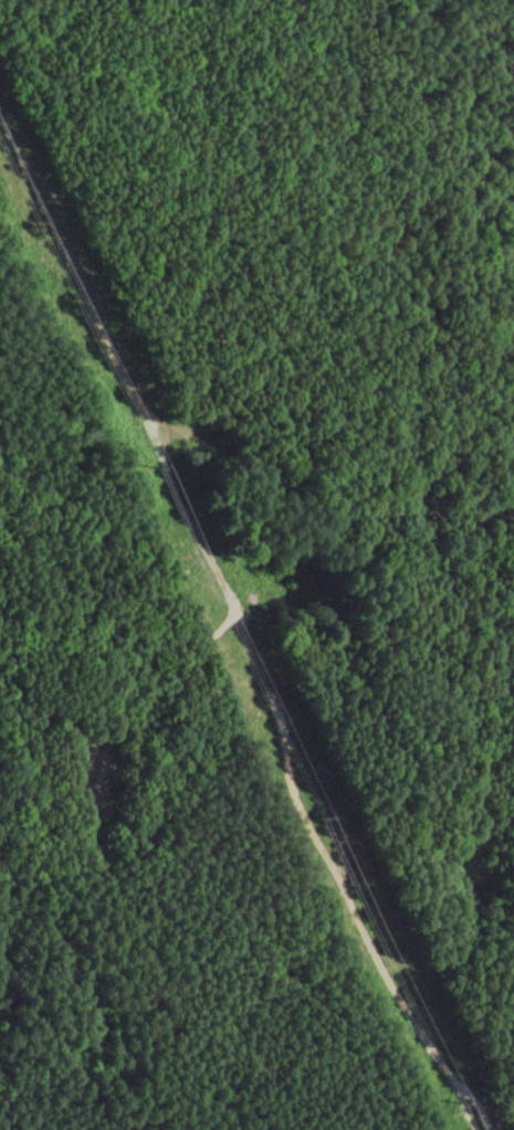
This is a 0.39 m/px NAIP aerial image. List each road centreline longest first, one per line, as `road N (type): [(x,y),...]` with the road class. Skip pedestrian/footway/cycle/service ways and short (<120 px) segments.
road 1 (track): [(19,1129),(11,1023),(92,831),(96,763),(186,652),(237,613),(153,429)]
road 2 (track): [(478,1129),(285,783),(274,706),(237,613)]
road 3 (track): [(513,526),(339,515),(233,444),(153,429)]
road 4 (track): [(153,429),(0,122)]

